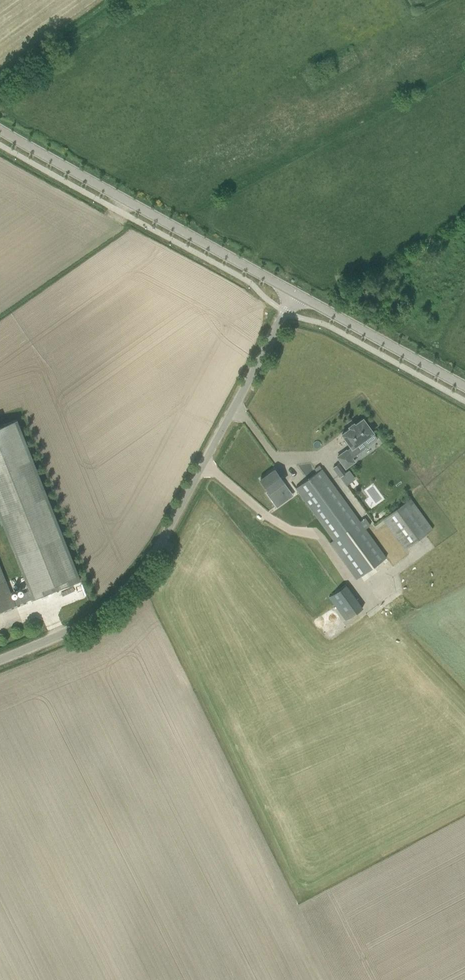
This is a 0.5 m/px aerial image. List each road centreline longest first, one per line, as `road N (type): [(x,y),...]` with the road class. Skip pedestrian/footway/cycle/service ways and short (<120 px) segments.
road 1 (unclassified): [(0,660),(85,623),(144,569),(297,295)]
road 2 (tertiary): [(297,295),(0,134)]
road 3 (tertiary): [(464,387),(297,295)]

